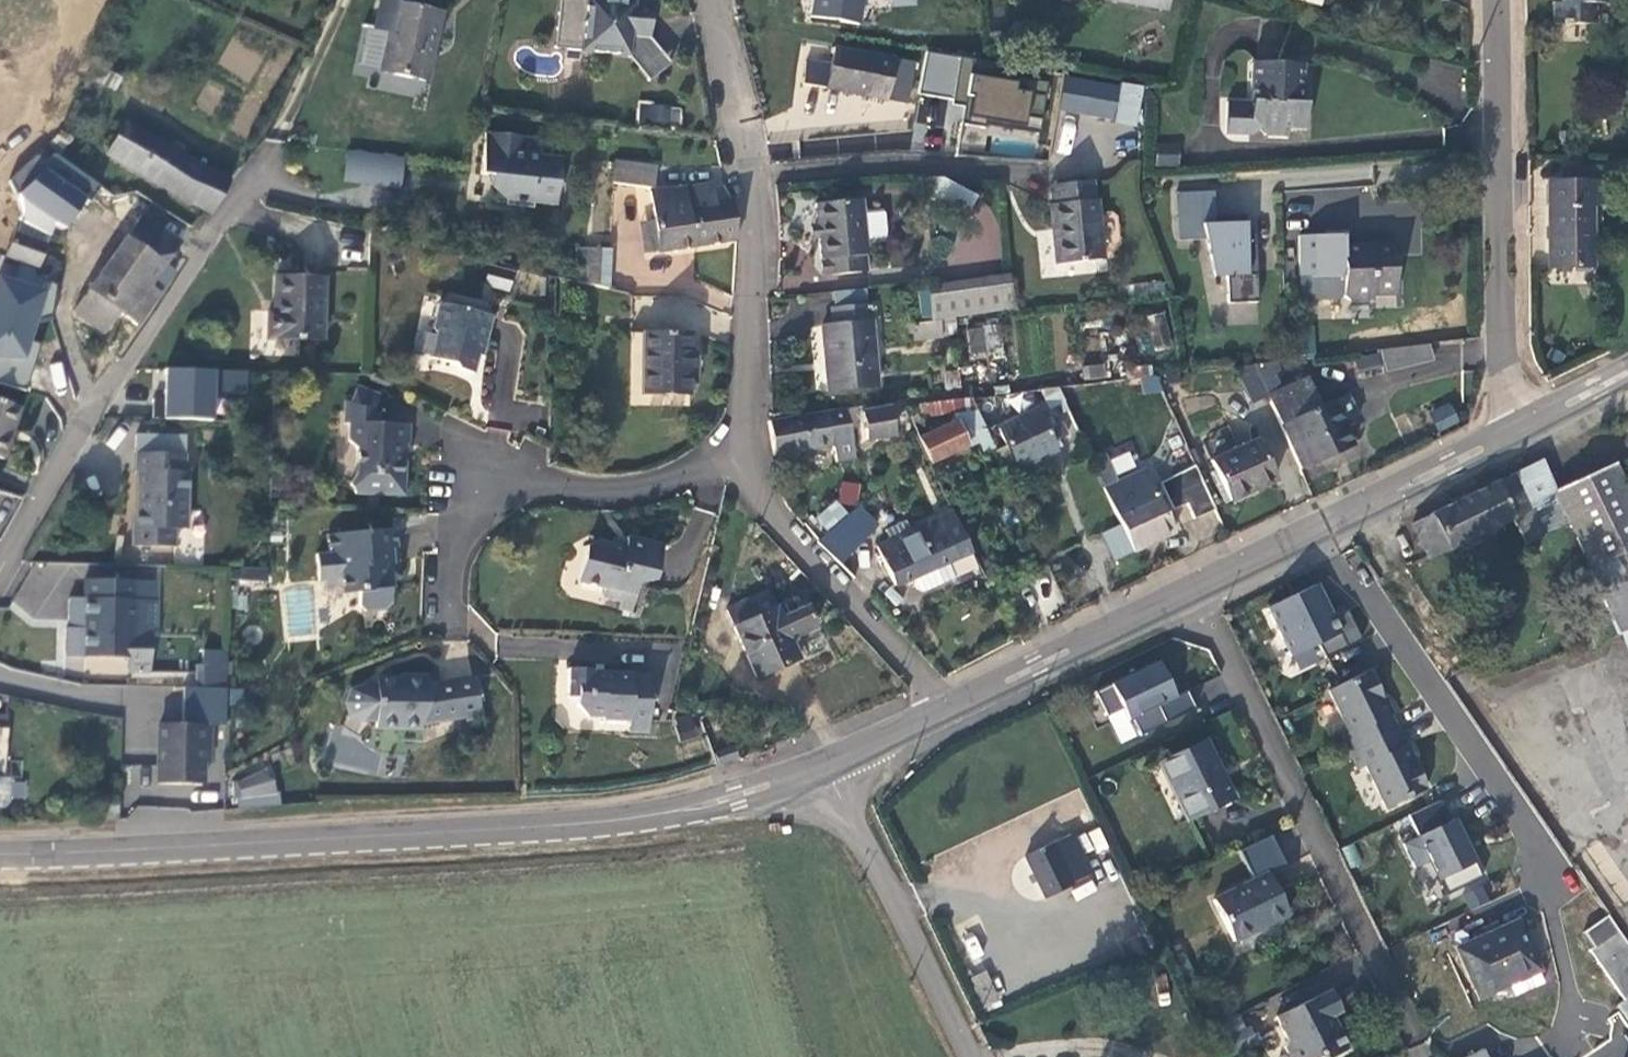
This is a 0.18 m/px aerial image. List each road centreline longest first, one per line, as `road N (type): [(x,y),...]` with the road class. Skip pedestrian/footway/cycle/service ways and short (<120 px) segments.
road 1 (unclassified): [(825,766),(678,812),(577,825),(0,858)]
road 2 (unclassified): [(1518,429),(950,711)]
road 3 (track): [(1200,587),(1419,1048)]
road 4 (residential): [(0,571),(88,419),(263,162)]
road 5 (residential): [(746,459),(758,275),(754,176),(714,0)]
road 6 (residential): [(1497,0),(1503,352),(1518,429)]
road 7 (residential): [(746,459),(624,492),(529,487),(497,497),(469,524),(453,564),(455,640)]
road 8 (residential): [(950,711),(776,517),(746,459)]
road 9 (unclassified): [(825,766),(968,1056)]
road 10 (track): [(1360,509),(1458,670)]
road 11 (unclassified): [(950,711),(825,766)]
road 12 (unclassified): [(1627,370),(1518,429)]

